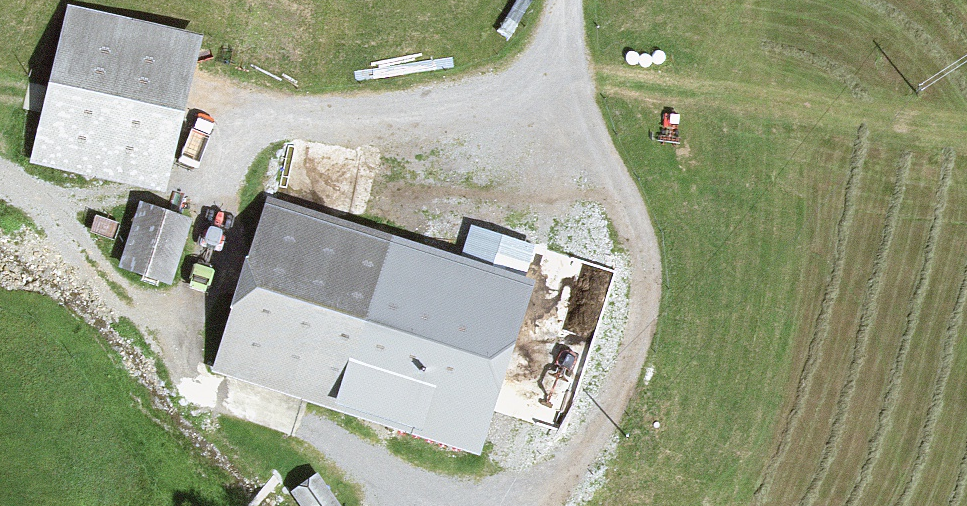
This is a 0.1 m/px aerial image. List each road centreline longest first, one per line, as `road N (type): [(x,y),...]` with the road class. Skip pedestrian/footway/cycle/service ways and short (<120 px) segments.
road 1 (track): [(569,0),(531,123),(270,129),(195,192),(42,202),(0,175)]
road 2 (track): [(42,202),(188,376),(216,397),(277,409),(382,454),(440,505)]
road 3 (track): [(531,123),(575,143),(620,182),(644,284),(636,347),(616,394),(507,505)]

